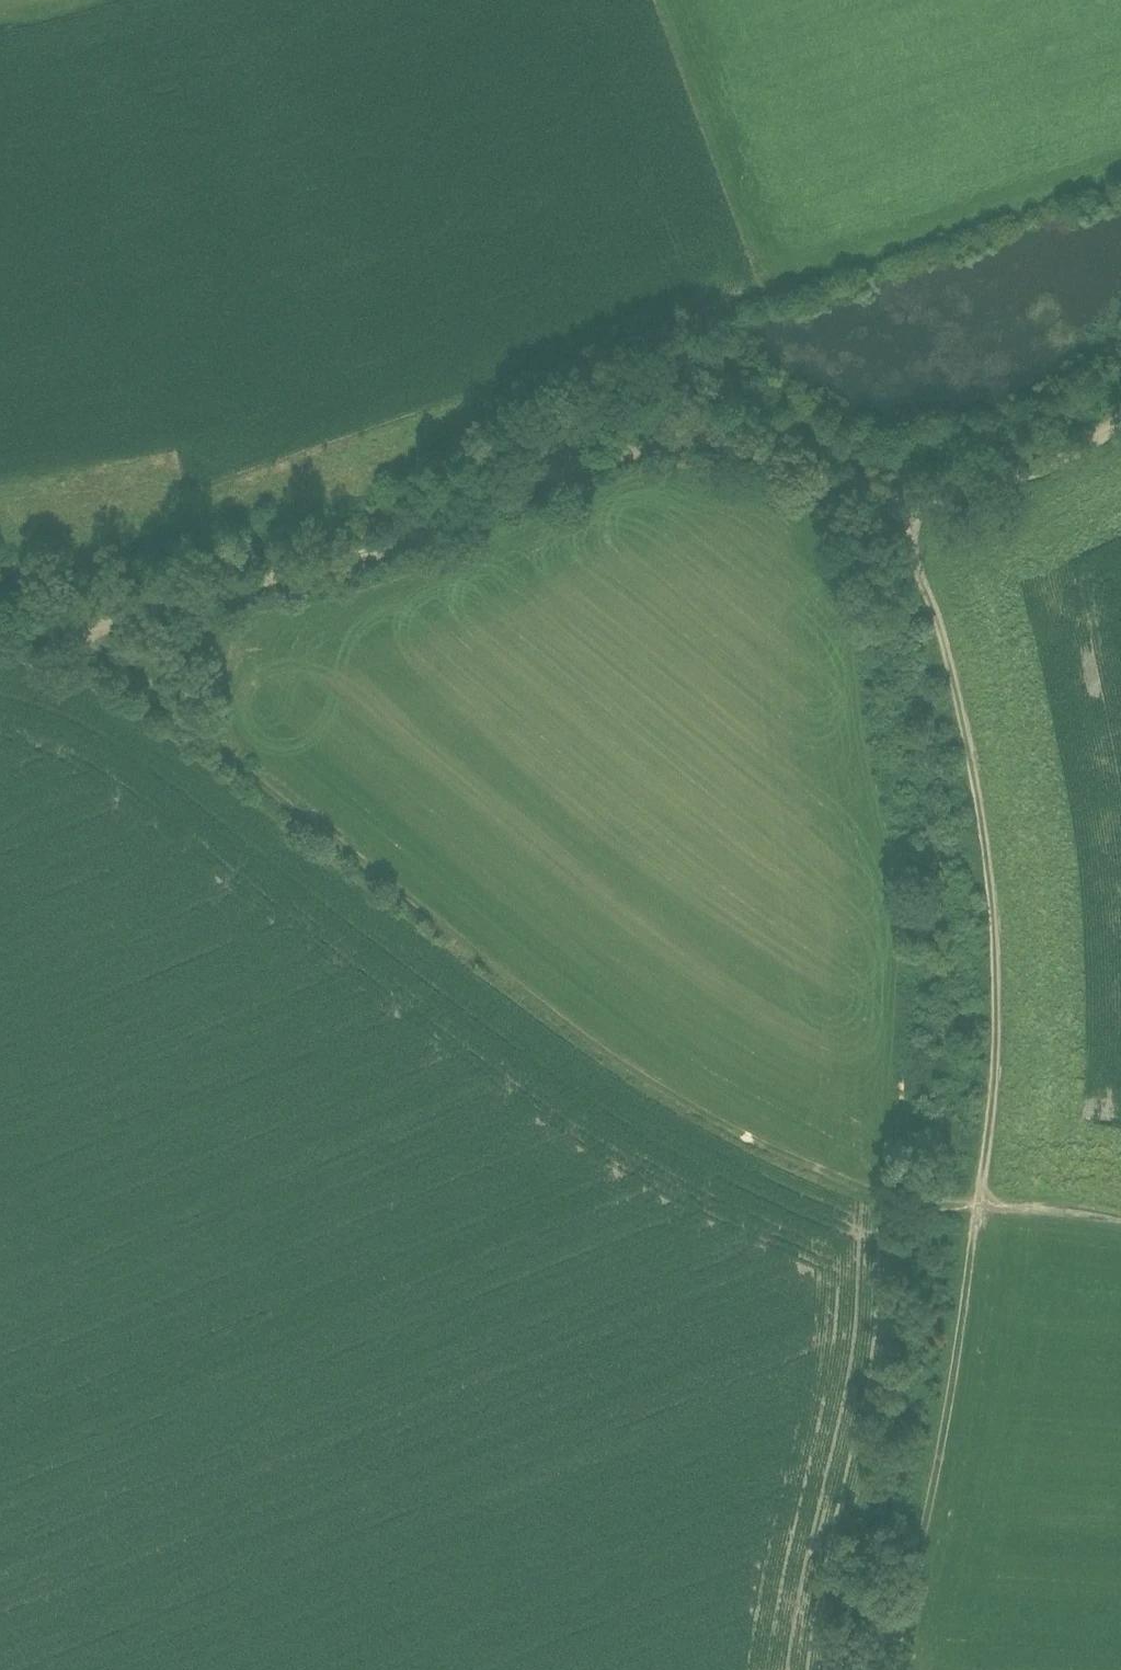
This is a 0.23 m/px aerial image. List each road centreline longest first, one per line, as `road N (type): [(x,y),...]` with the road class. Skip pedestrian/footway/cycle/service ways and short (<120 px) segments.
road 1 (track): [(84,629),(97,652),(543,1010),(726,1128),(813,1168),(902,1201),(978,1207)]
road 2 (track): [(910,497),(840,487),(713,440),(667,440),(354,560),(188,592),(84,629)]
road 3 (track): [(978,1207),(995,1036),(983,829),(910,497)]
road 4 (track): [(889,1669),(978,1207)]
road 5 (track): [(1120,420),(1036,470),(910,497)]
road 6 (track): [(1120,1220),(978,1207)]

